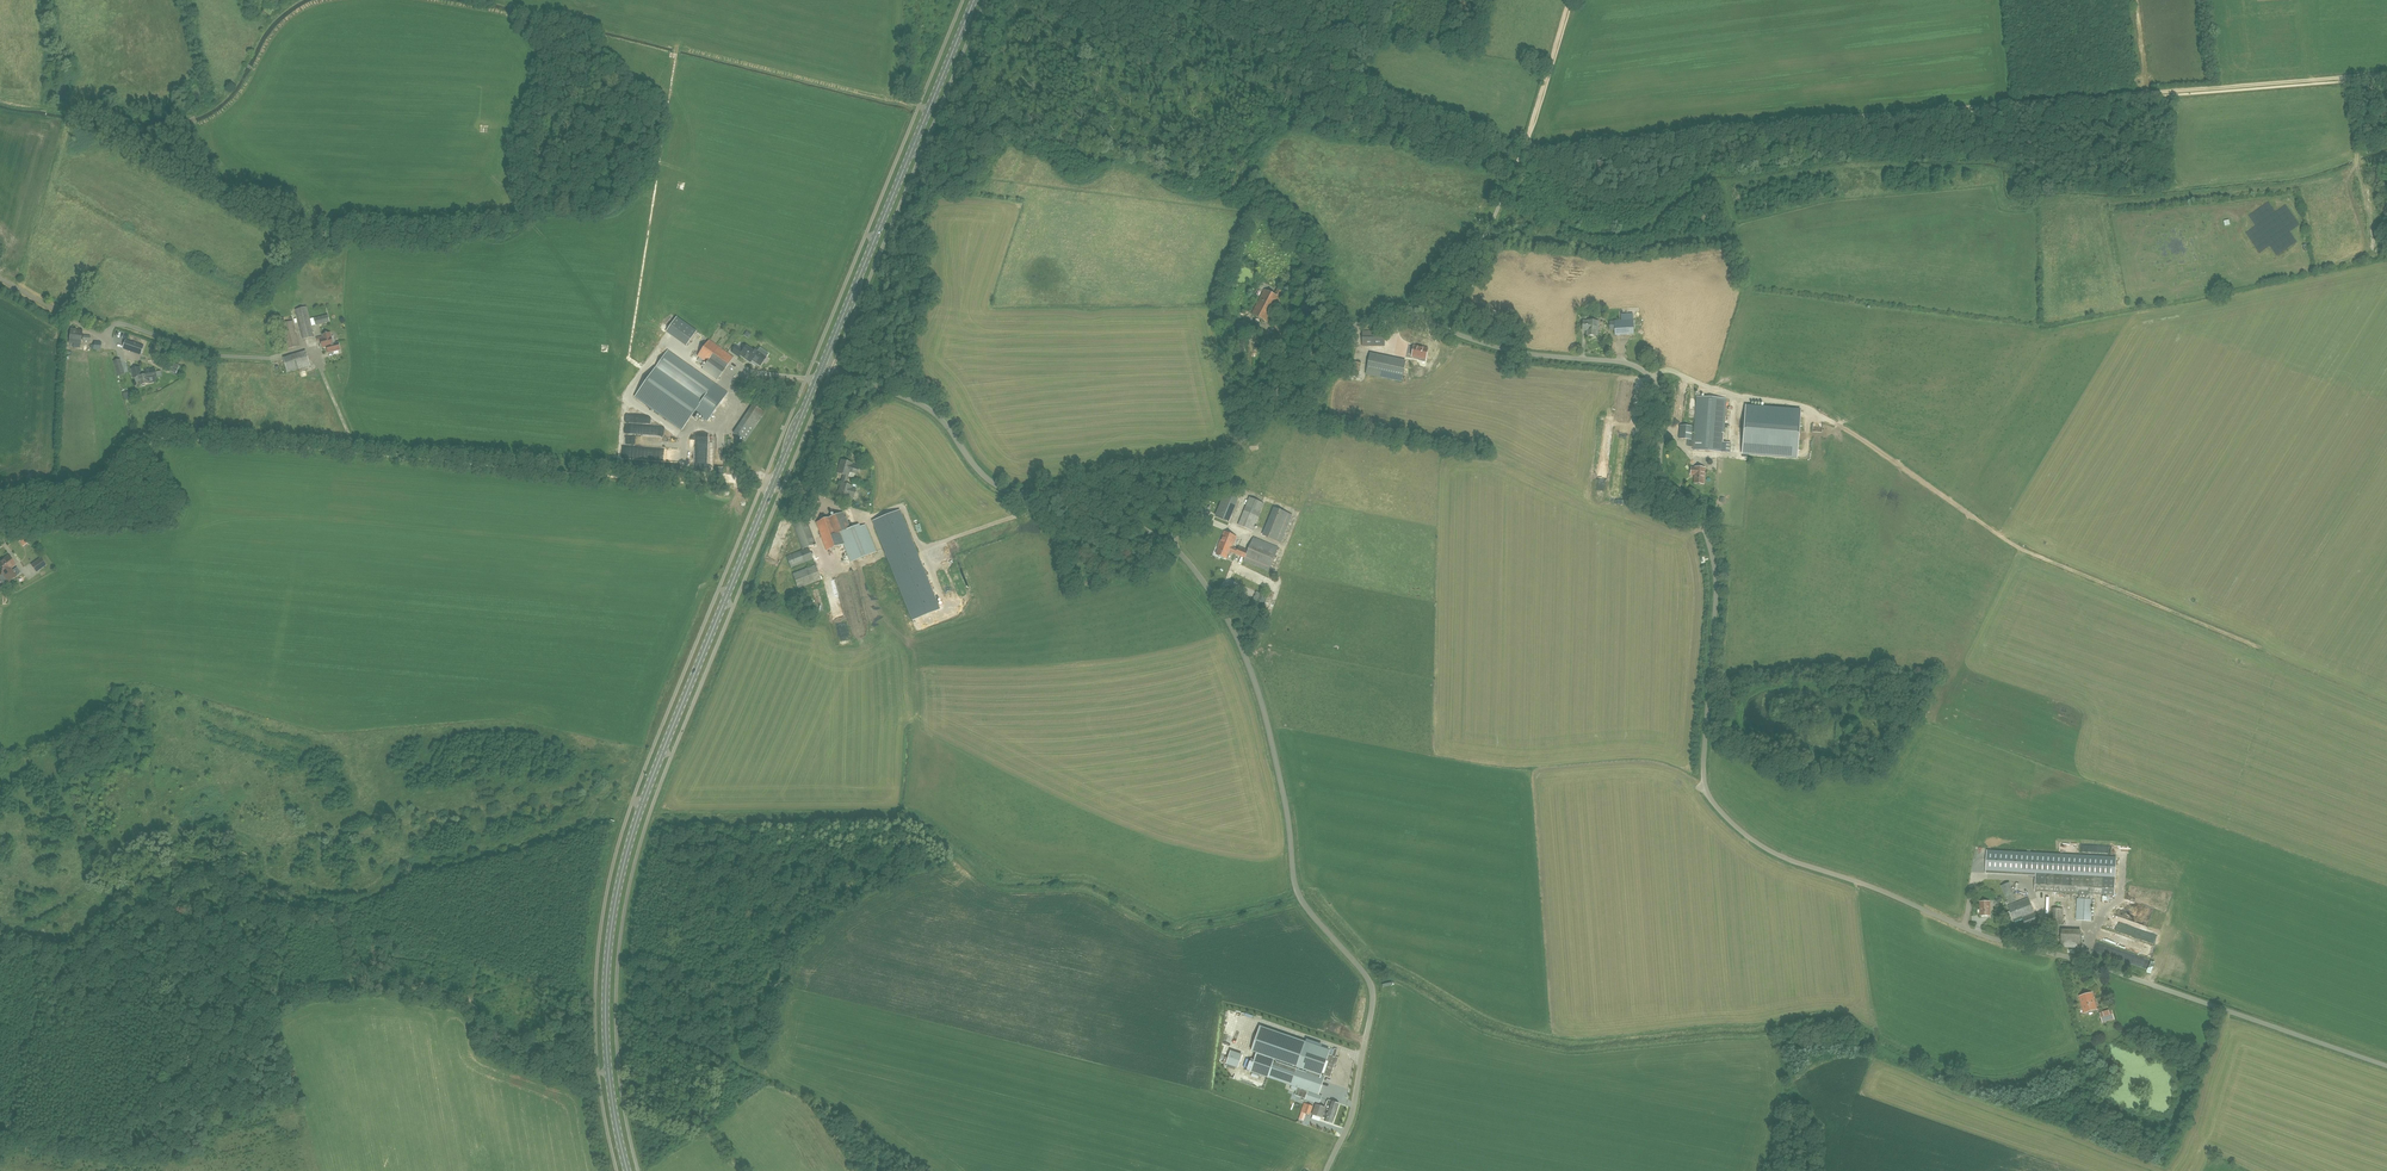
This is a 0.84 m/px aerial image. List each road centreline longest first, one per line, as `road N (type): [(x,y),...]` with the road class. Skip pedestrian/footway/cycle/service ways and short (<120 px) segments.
road 1 (unclassified): [(2386,1066),(2095,965),(1988,937),(1748,836),(1706,786),(1715,569),(1698,511),(1663,472),(1656,384),(1629,364),(1520,352),(1399,309)]
road 2 (track): [(1523,151),(2386,73)]
road 3 (secondary): [(627,1170),(610,1087),(606,1007),(618,883),(642,805),(774,484)]
road 4 (unclassified): [(1328,1170),(1355,1108),(1371,983),(1299,895),(1281,781),(1252,672),(1213,593),(1170,542)]
road 5 (unclassified): [(1170,542),(1096,493),(997,485),(932,411),(824,365)]
road 6 (secondary): [(824,365),(970,0)]
road 7 (unclassified): [(1399,309),(1319,344),(1170,542)]
road 8 (unclassified): [(275,357),(206,354),(124,325),(95,333),(0,278)]
road 9 (track): [(7,532),(175,517),(179,500),(148,445)]
road 10 (unclassified): [(774,484),(739,473),(723,434),(740,384),(765,367),(816,383)]
road 11 (unclassified): [(1399,309),(1486,233),(1523,151)]
road 12 (track): [(1523,151),(1568,0)]

